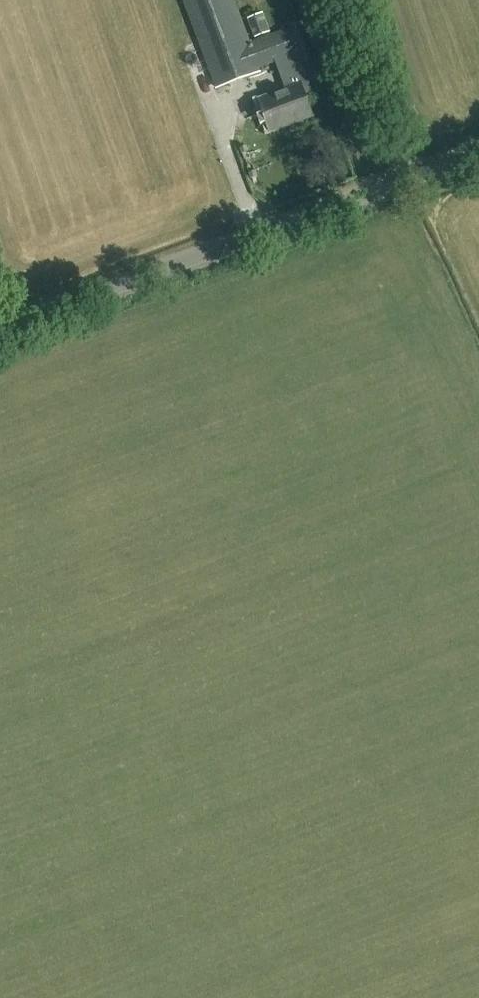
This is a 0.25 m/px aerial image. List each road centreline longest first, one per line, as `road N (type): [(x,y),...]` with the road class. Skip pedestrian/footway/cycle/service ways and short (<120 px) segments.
road 1 (unclassified): [(0,331),(478,151)]

